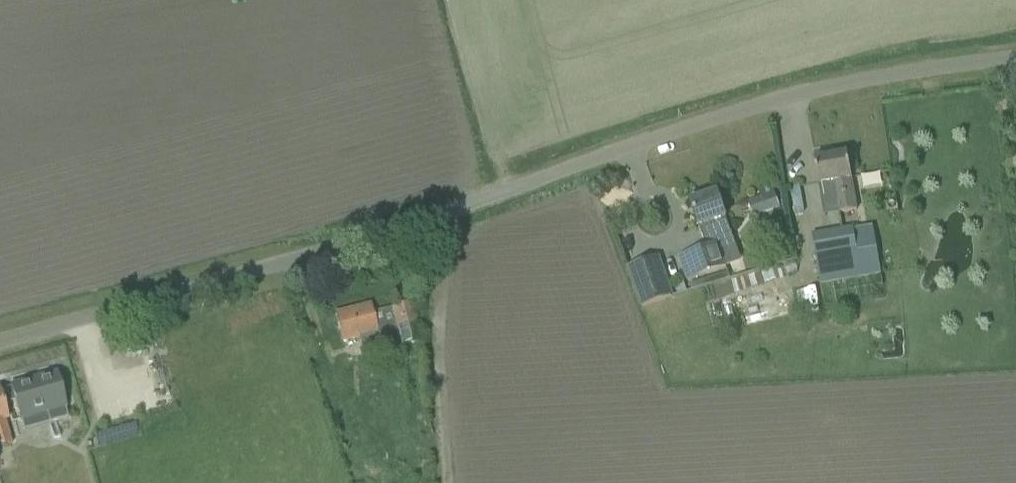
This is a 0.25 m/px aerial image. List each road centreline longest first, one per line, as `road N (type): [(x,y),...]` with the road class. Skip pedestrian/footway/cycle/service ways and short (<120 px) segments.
road 1 (unclassified): [(0,342),(463,202),(790,88),(1015,47)]
road 2 (track): [(468,482),(463,202)]

